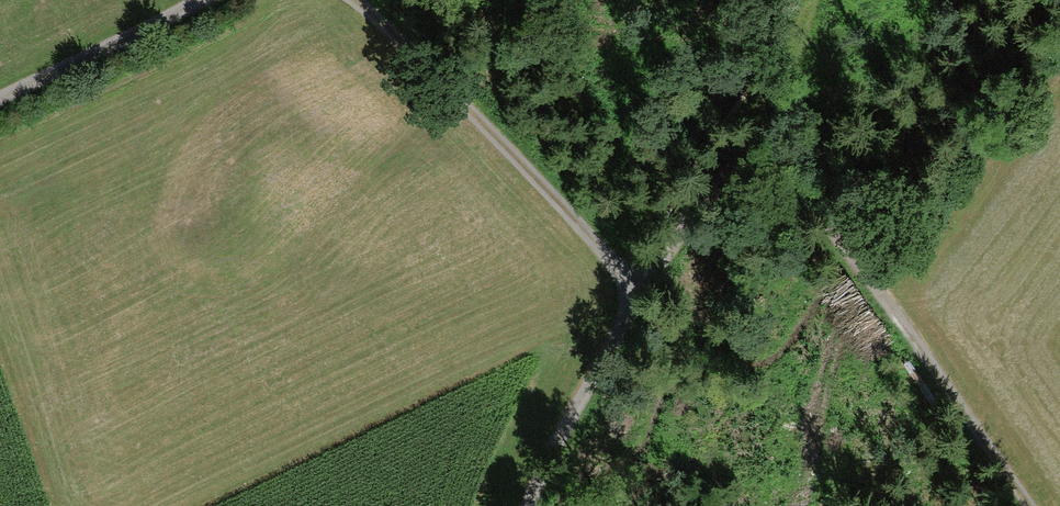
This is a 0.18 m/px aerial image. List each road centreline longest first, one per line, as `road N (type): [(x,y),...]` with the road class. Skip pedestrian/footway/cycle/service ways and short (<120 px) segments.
road 1 (track): [(359,0),(384,17),(631,282),(626,321),(565,427),(531,505)]
road 2 (track): [(631,282),(736,160),(835,0)]
road 3 (track): [(0,99),(196,0)]

